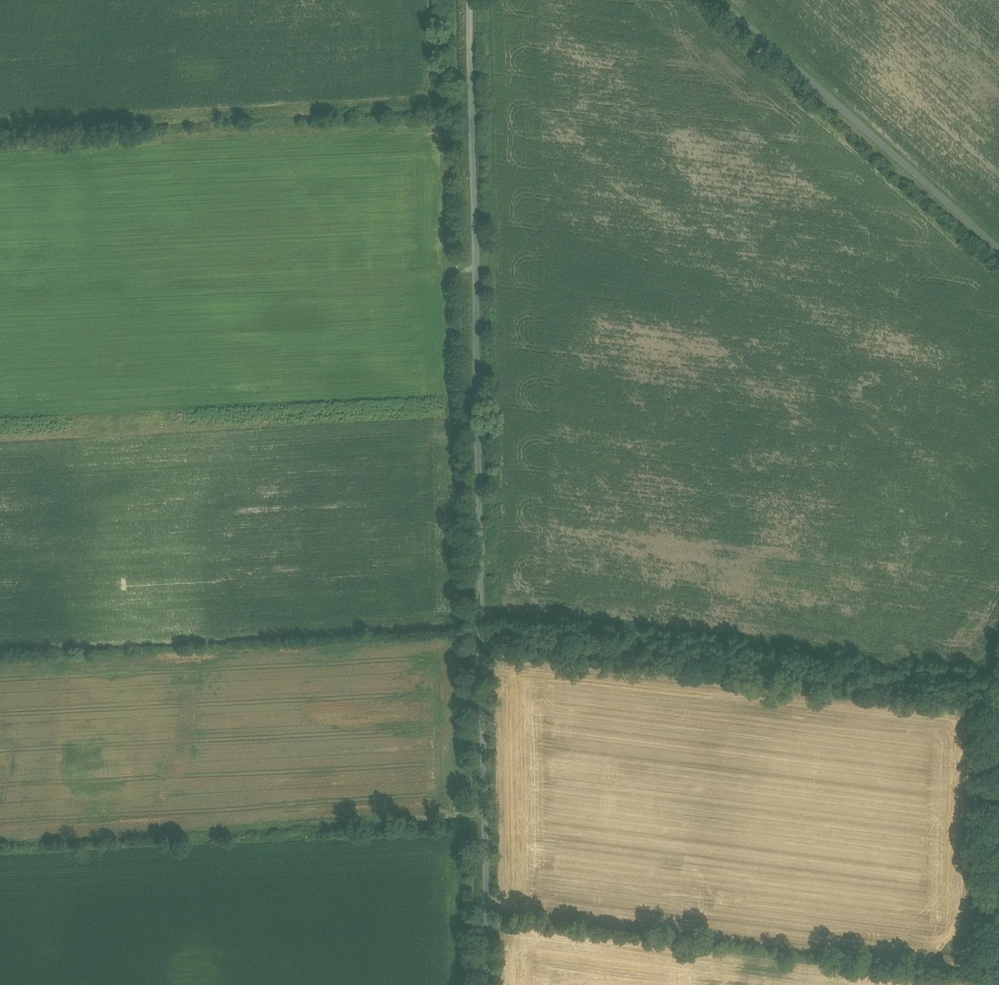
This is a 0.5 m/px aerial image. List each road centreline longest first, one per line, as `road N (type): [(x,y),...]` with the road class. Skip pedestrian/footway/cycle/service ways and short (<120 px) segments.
road 1 (track): [(486,984),(468,0)]
road 2 (unclassified): [(998,254),(713,0)]

